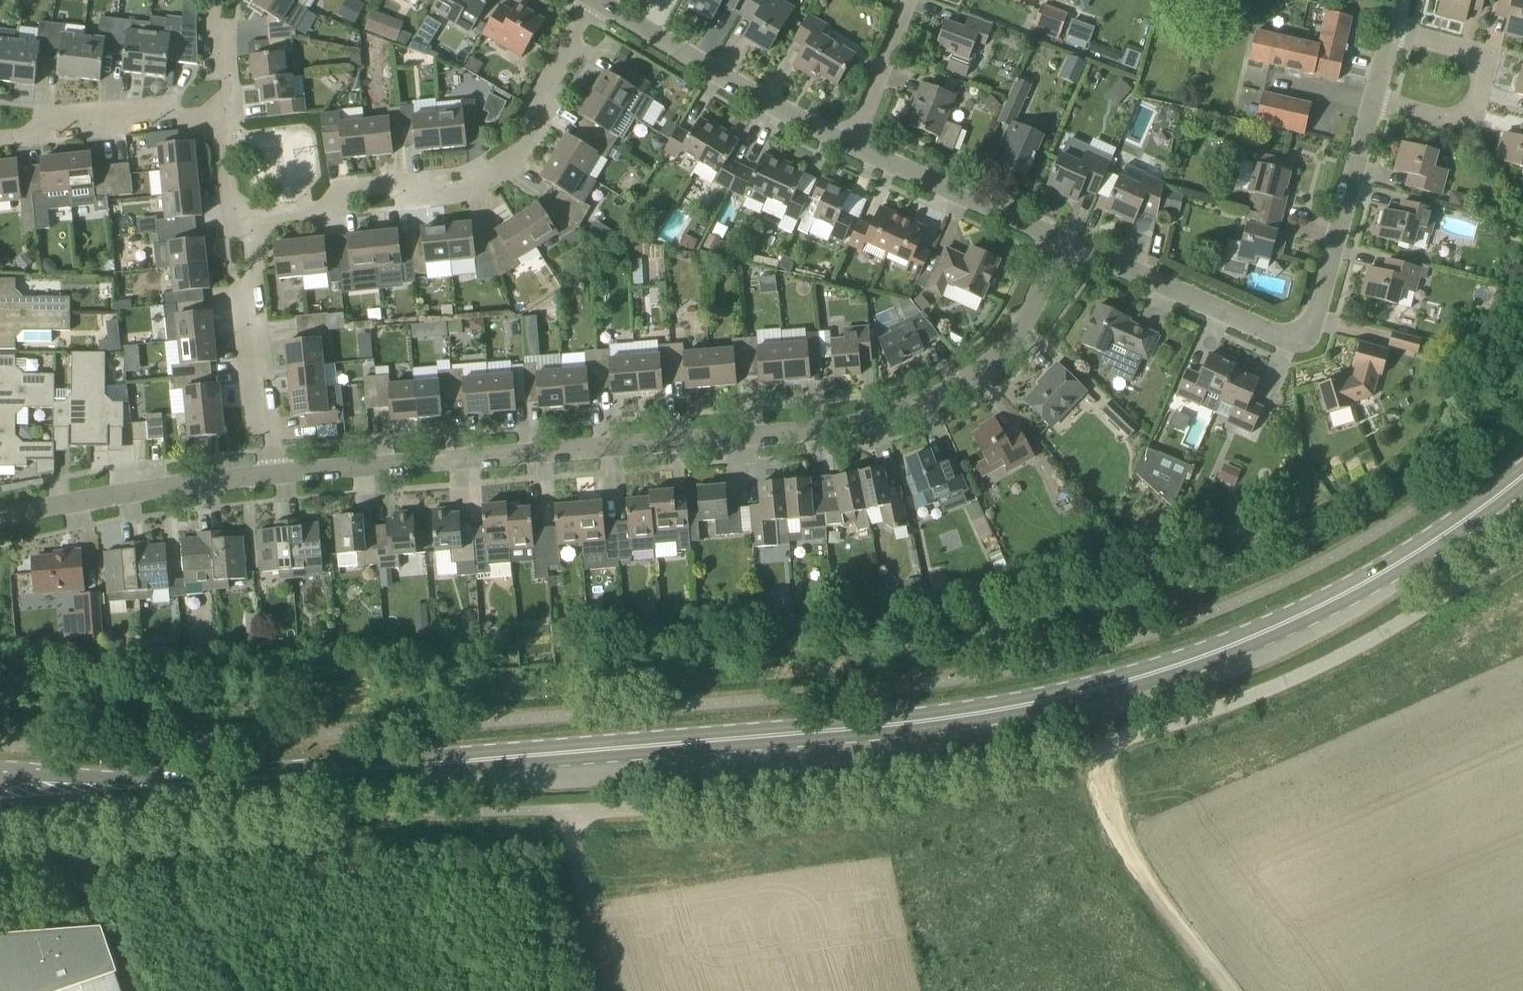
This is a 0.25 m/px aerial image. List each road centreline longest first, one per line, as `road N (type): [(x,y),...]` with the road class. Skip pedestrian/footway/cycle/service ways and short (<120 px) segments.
road 1 (primary): [(21,790),(882,729),(1023,711),(1162,673),(1294,622),(1415,558),(1522,477)]
road 2 (unclassified): [(571,809),(844,790),(1097,745),(1284,684),(1522,545)]
road 3 (residential): [(263,482),(400,463),(858,430),(911,412),(972,372),(1028,318),(1081,247)]
road 4 (residential): [(1081,247),(1273,336),(1292,336),(1326,299),(1381,92)]
road 5 (residential): [(239,221),(486,188),(508,173),(525,147),(599,0)]
road 6 (residential): [(600,0),(848,141)]
road 7 (track): [(1232,990),(1163,903),(1126,835),(1097,745)]
road 8 (residential): [(0,513),(263,482)]
road 9 (residential): [(263,482),(239,221)]
road 10 (residential): [(848,141),(1081,247)]
road 11 (residential): [(1381,92),(1462,120),(1480,101),(1488,64),(1457,46),(1398,34)]
road 12 (residential): [(0,141),(227,107)]
road 13 (residential): [(848,141),(907,0)]

